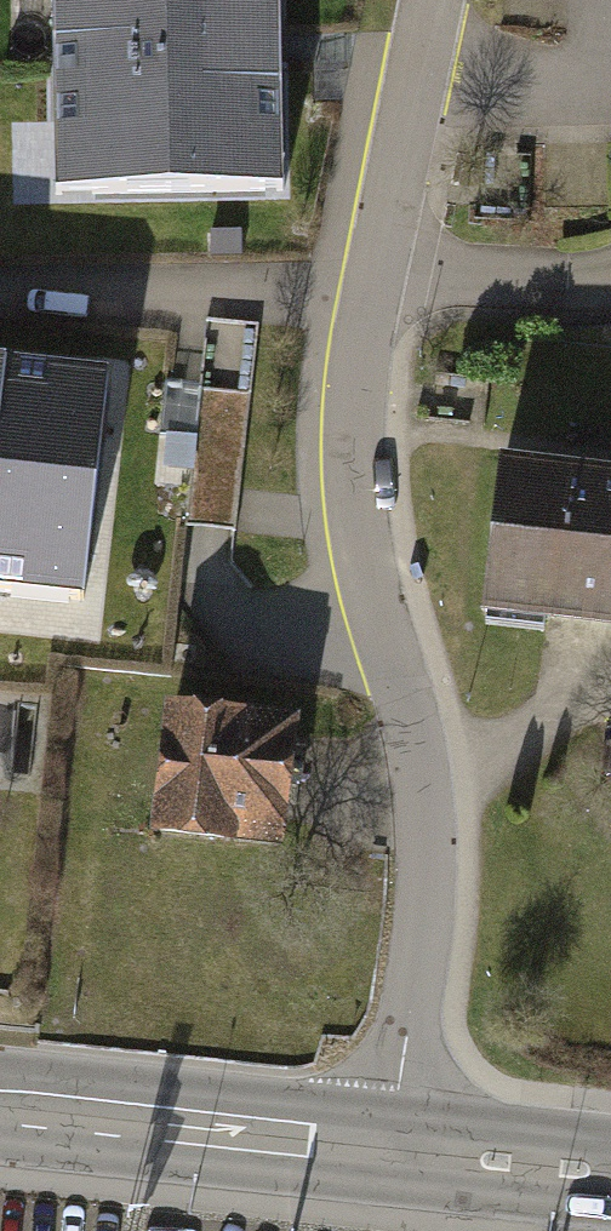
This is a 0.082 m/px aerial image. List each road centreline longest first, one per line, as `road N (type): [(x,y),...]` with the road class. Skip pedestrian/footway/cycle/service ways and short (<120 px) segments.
road 1 (residential): [(395,1156),(429,907),(424,808),(367,570),(351,463),(357,349),(433,0)]
road 2 (primary): [(395,1156),(0,1107)]
road 3 (primary): [(610,1180),(395,1156)]

